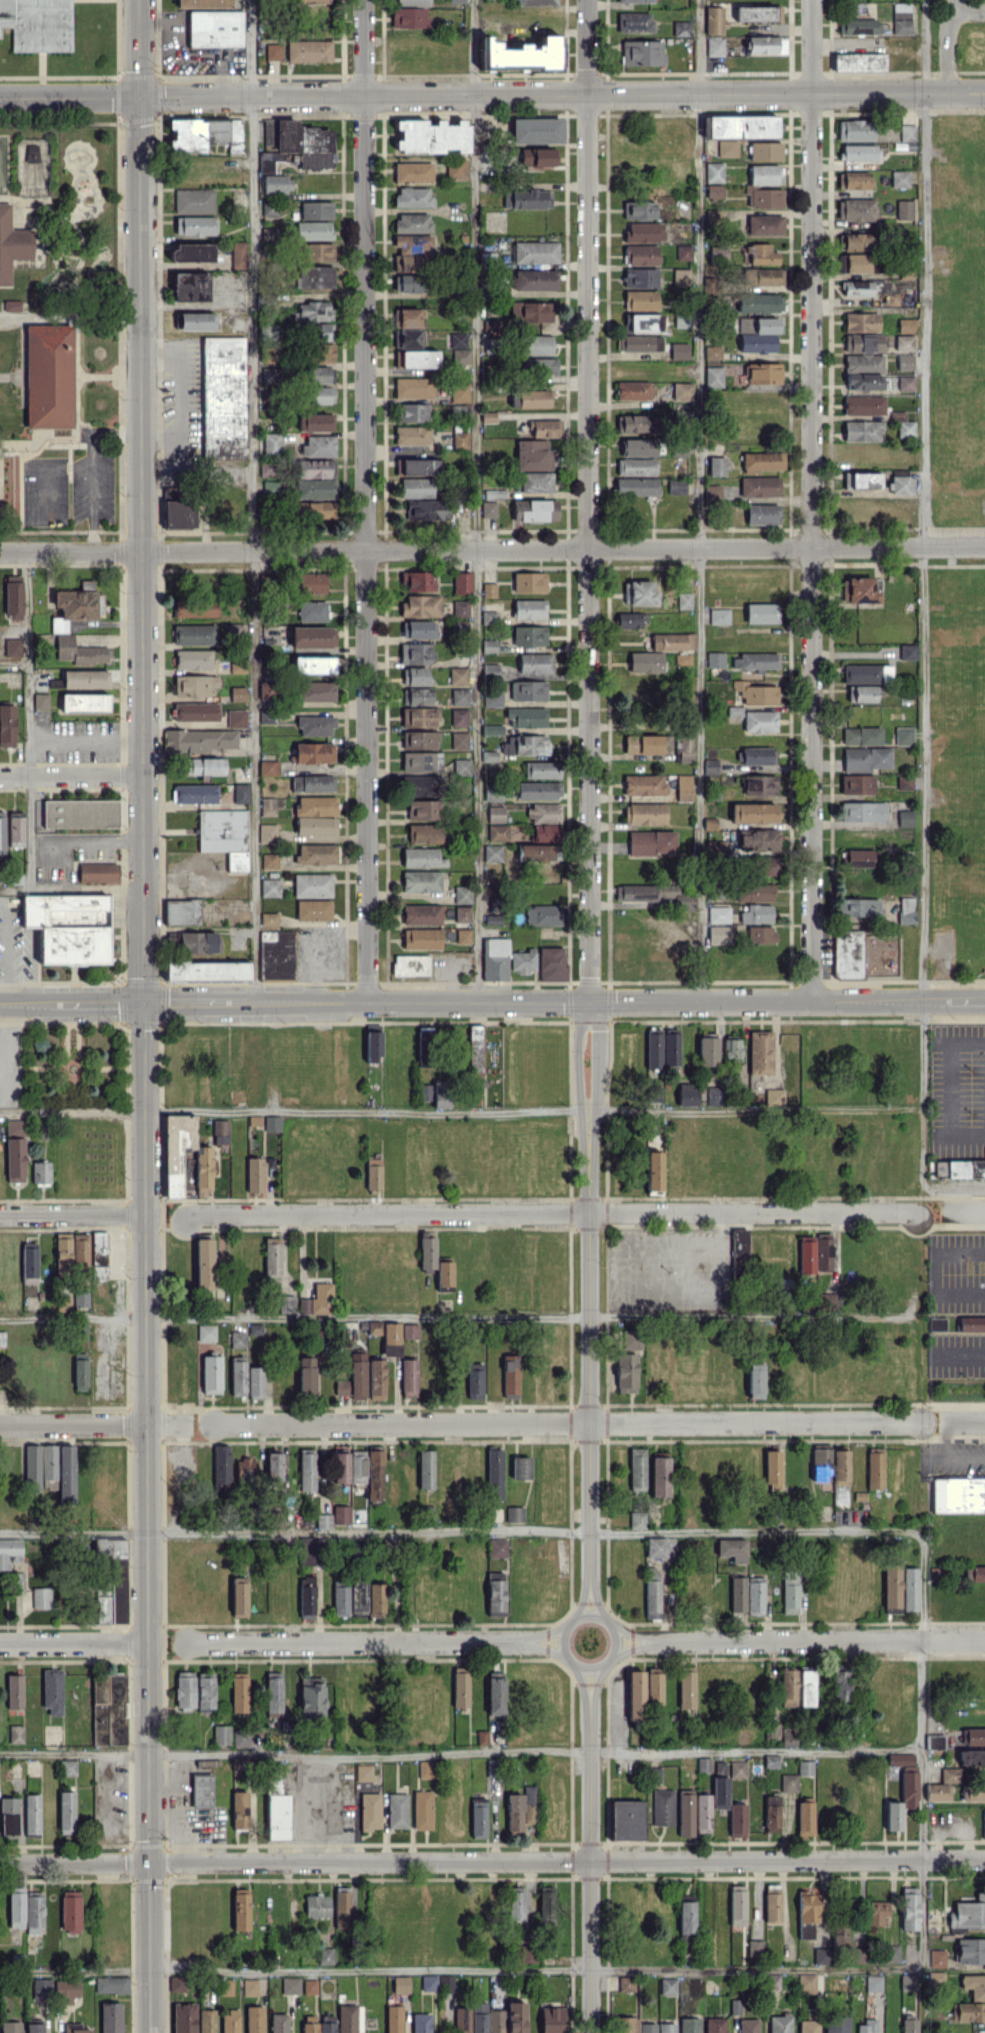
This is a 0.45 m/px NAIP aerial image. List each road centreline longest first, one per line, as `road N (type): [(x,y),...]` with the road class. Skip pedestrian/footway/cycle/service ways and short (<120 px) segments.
road 1 (tertiary): [(142,1002),(148,2032)]
road 2 (residential): [(368,1000),(364,0)]
road 3 (residential): [(585,0),(587,999)]
road 4 (residential): [(810,998),(812,0)]
road 5 (residential): [(984,547),(0,551)]
road 6 (tertiary): [(142,1002),(138,96)]
road 7 (residential): [(138,96),(984,93)]
road 8 (tertiary): [(142,1002),(984,997)]
road 9 (residential): [(147,1861),(984,1857)]
road 10 (residential): [(917,1213),(183,1219)]
road 11 (residential): [(203,1422),(924,1421)]
road 12 (residential): [(585,1107),(588,1587)]
road 13 (residential): [(182,1641),(525,1641)]
road 14 (residential): [(588,1702),(588,2032)]
road 15 (residential): [(654,1639),(984,1639)]
road 16 (residential): [(563,1653),(582,1667),(598,1665),(614,1647),(614,1631),(598,1614),(575,1615),(561,1631),(563,1653)]
road 17 (residential): [(0,1862),(147,1861)]
road 18 (residential): [(146,1643),(0,1644)]
road 19 (residential): [(0,1423),(145,1422)]
road 20 (residential): [(143,1212),(0,1213)]
road 21 (tertiary): [(142,1002),(0,1003)]
road 22 (residential): [(141,776),(0,776)]
road 23 (residential): [(138,96),(0,97)]

